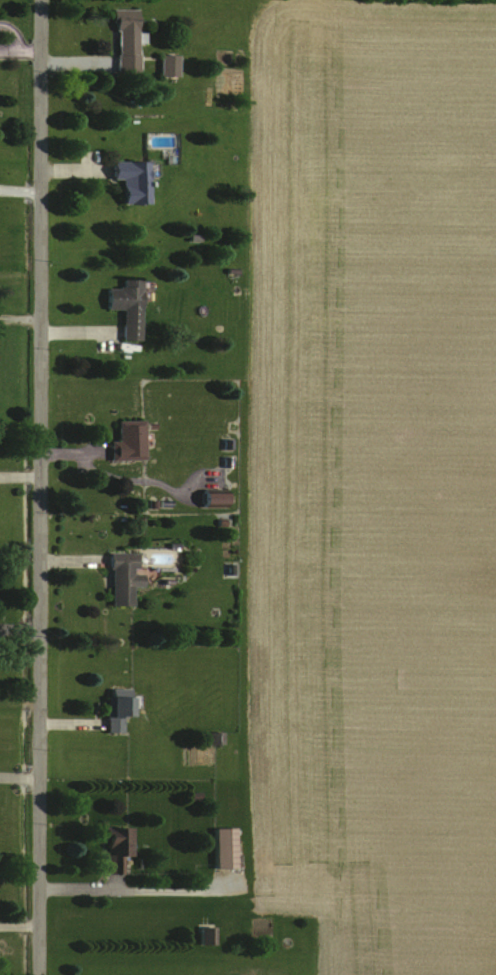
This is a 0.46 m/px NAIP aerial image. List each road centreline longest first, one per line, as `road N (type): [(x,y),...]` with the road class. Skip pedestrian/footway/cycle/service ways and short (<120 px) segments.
road 1 (residential): [(37,974),(40,0)]

